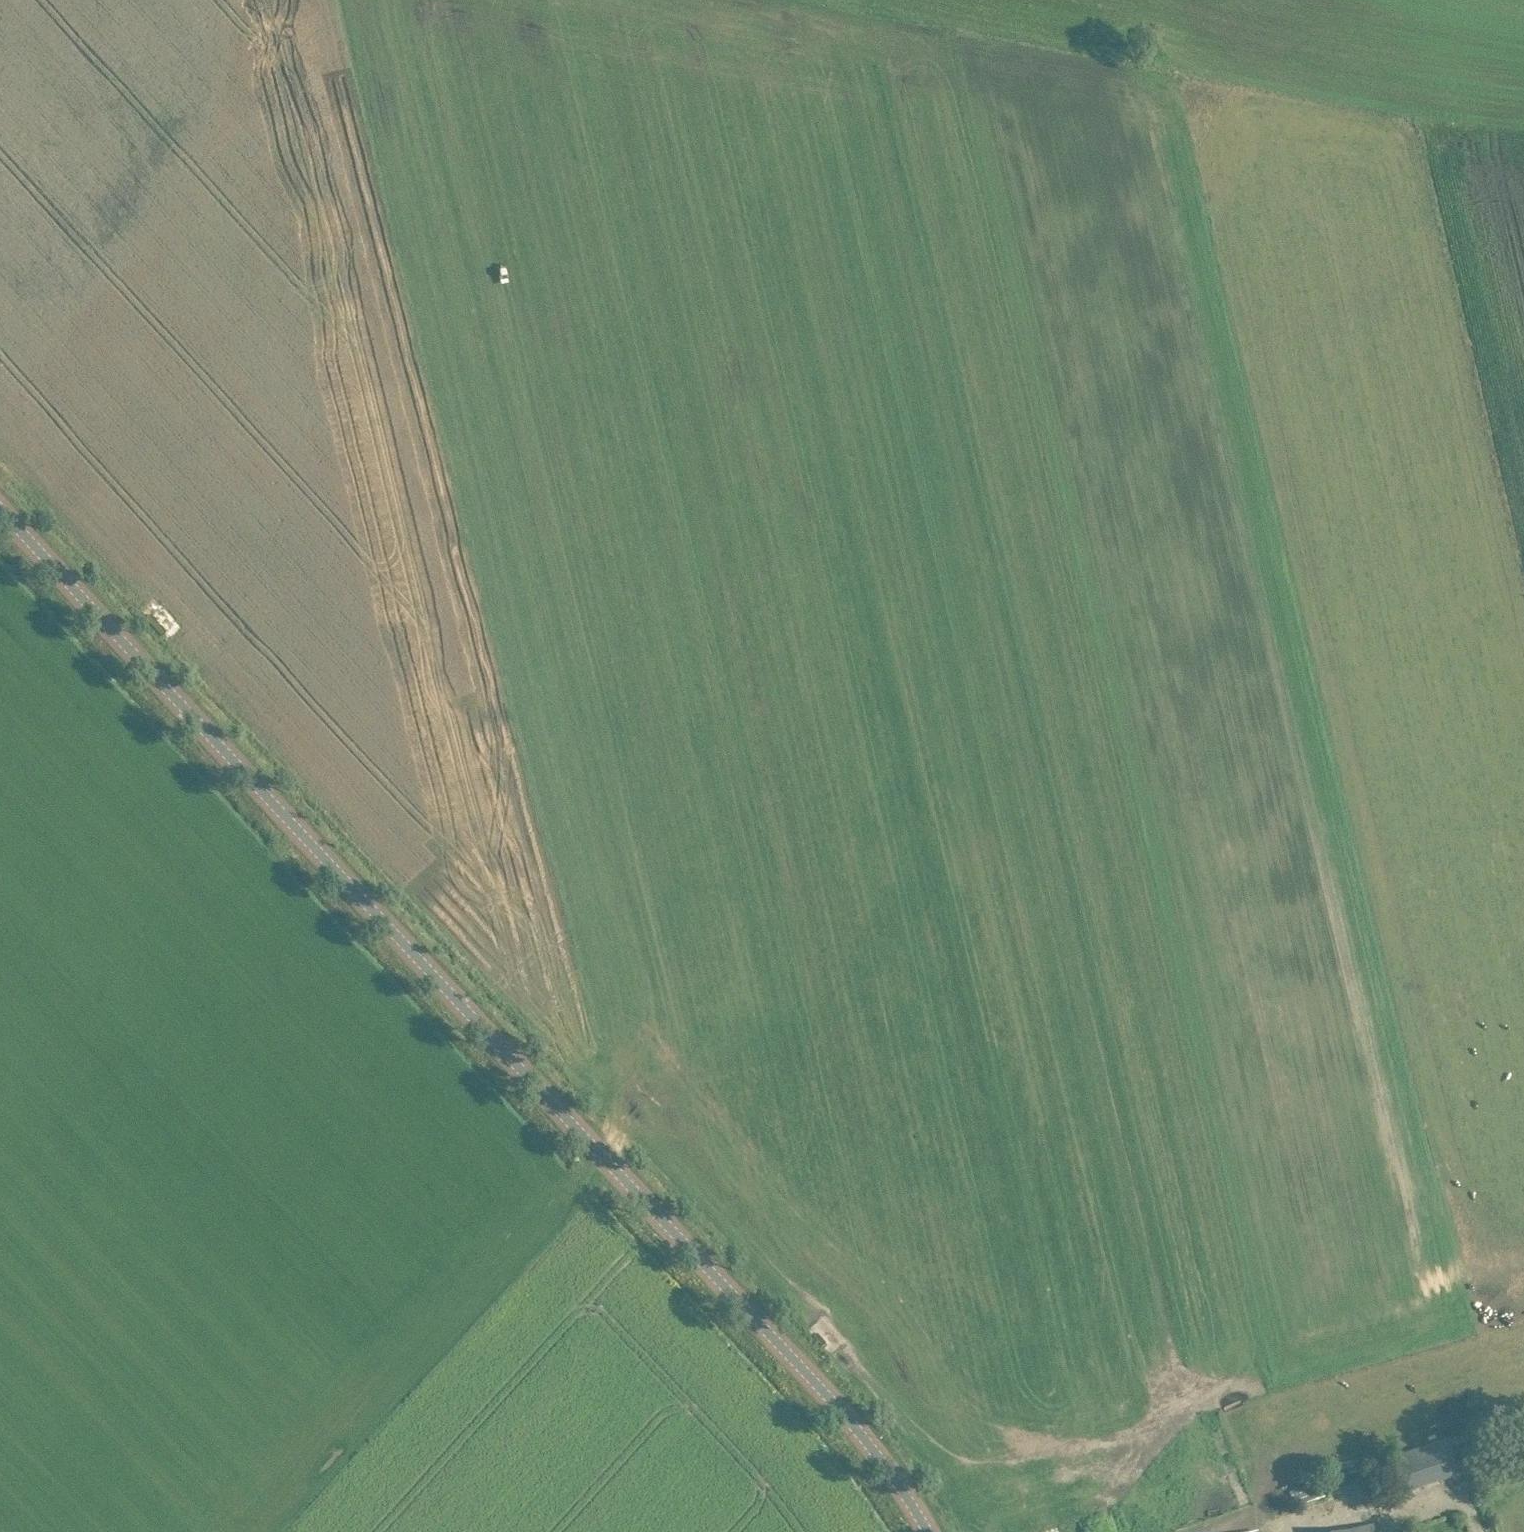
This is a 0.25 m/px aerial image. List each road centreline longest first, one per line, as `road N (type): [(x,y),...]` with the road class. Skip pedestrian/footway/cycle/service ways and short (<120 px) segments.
road 1 (tertiary): [(925,1531),(835,1405),(0,515)]

